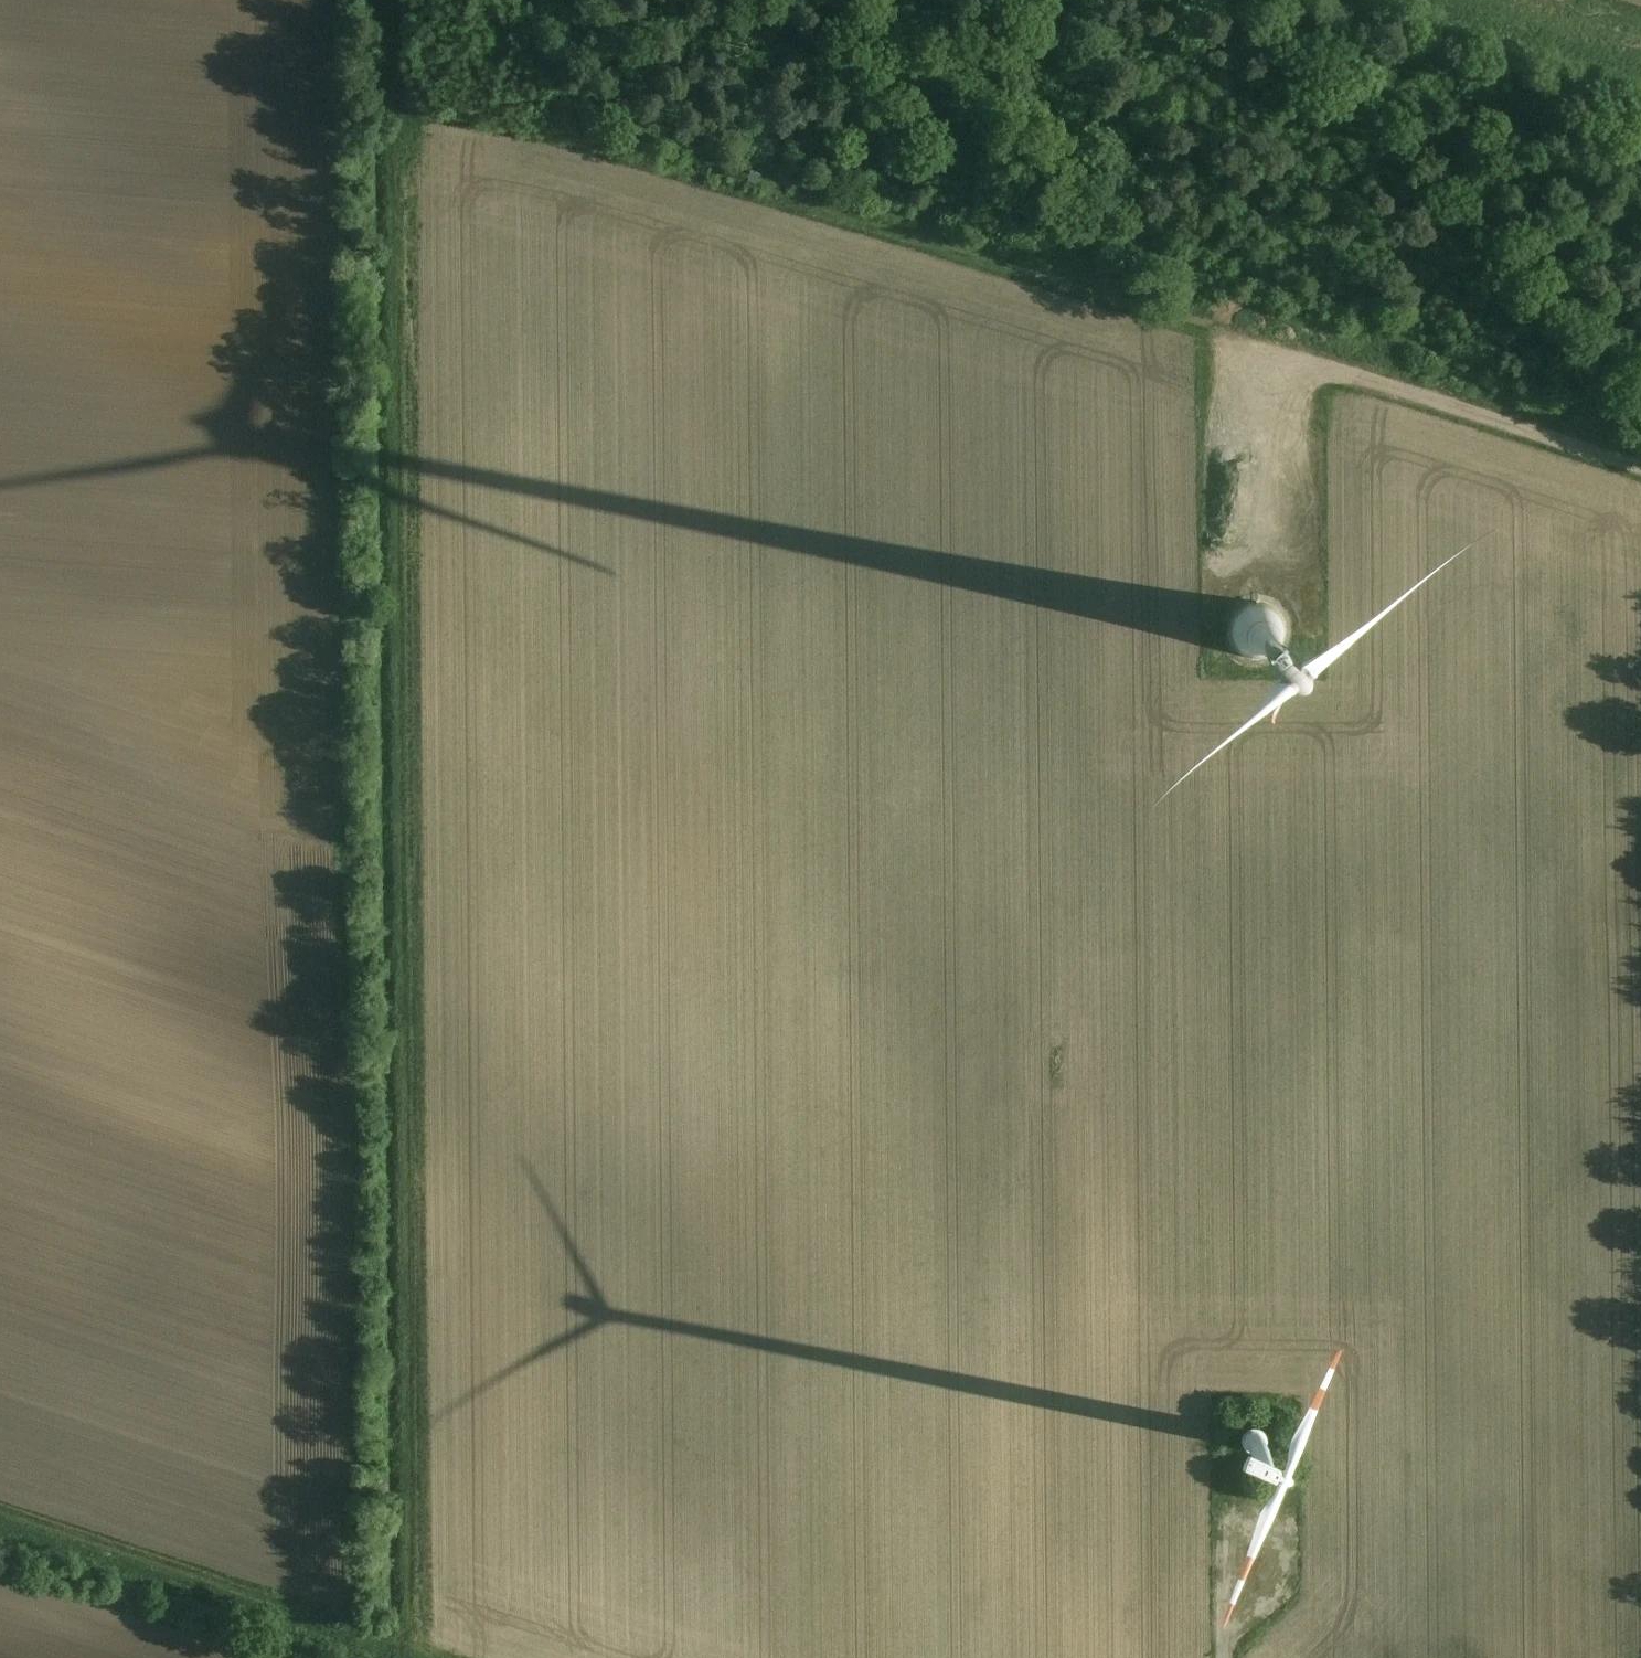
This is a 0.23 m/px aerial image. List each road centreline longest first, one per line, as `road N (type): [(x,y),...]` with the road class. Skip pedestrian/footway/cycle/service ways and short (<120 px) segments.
road 1 (track): [(808,208),(1640,465)]
road 2 (track): [(1255,633),(1259,342)]

